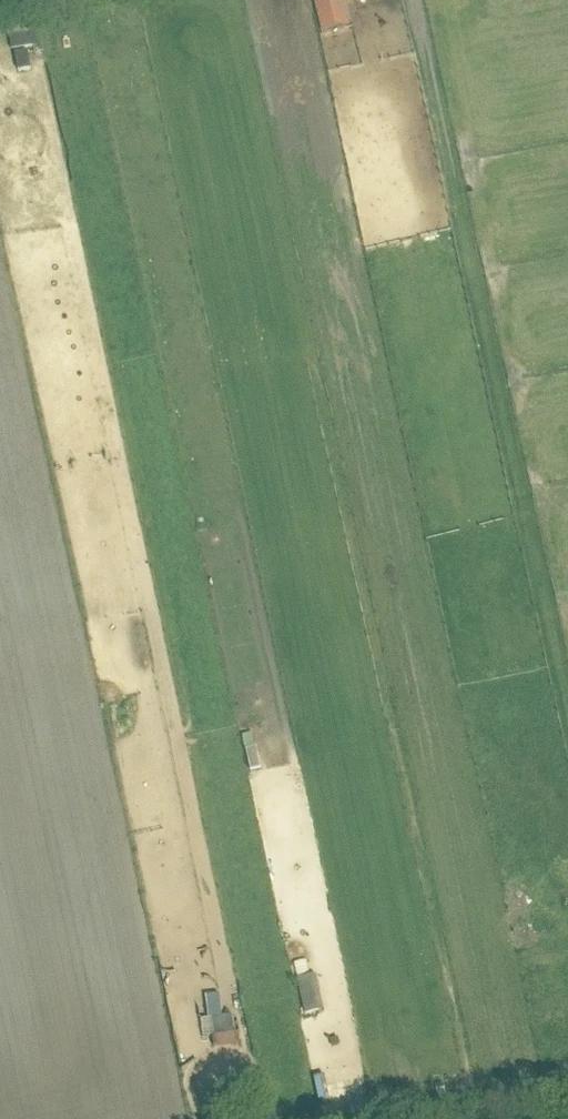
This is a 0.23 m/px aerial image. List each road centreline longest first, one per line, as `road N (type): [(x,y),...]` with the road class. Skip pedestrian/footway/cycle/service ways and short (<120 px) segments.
road 1 (unclassified): [(567,1095),(435,1118)]

